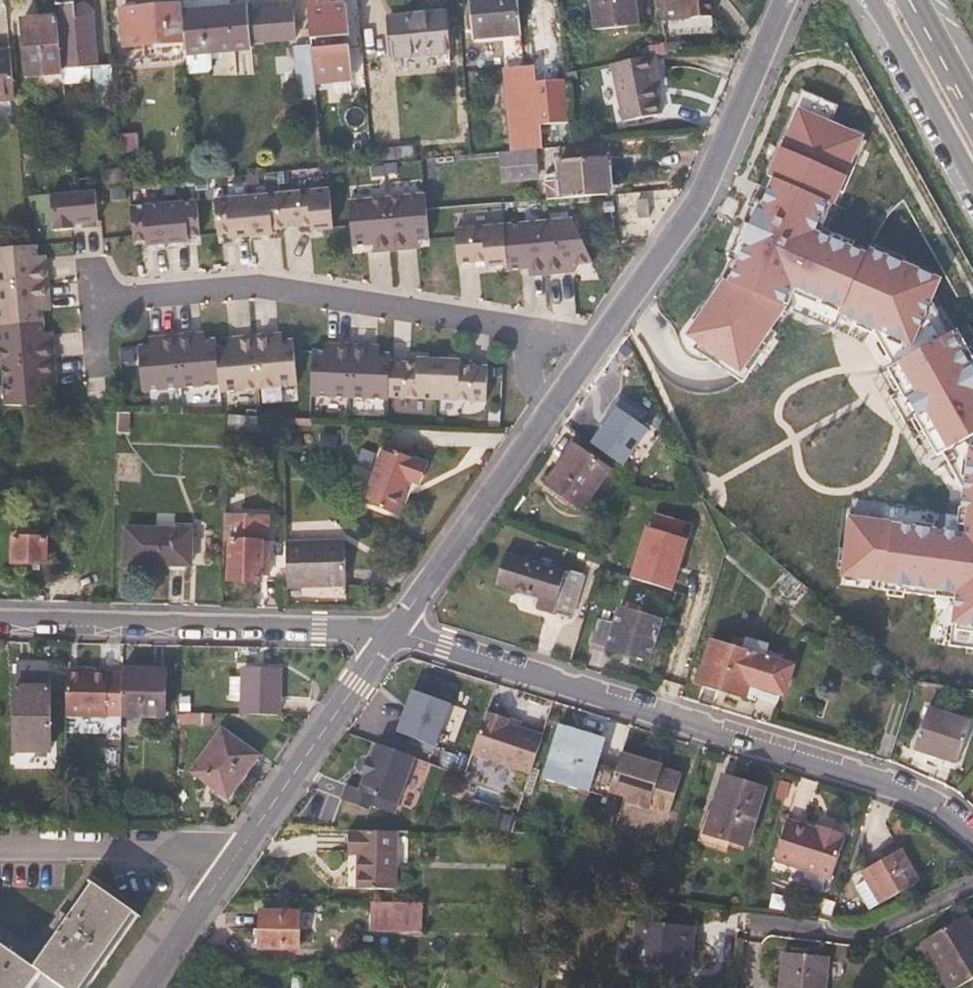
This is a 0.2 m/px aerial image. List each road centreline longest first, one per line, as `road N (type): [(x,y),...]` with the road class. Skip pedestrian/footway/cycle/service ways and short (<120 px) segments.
road 1 (residential): [(391,634),(892,790),(972,835)]
road 2 (residential): [(94,300),(261,285),(599,342)]
road 3 (residential): [(0,626),(391,634)]
road 4 (residential): [(599,342),(705,187),(783,0)]
road 5 (residential): [(391,634),(599,342)]
road 6 (residential): [(240,853),(391,634)]
road 7 (residential): [(240,853),(0,848)]
road 8 (residential): [(972,883),(864,936),(753,926)]
road 9 (tertiary): [(872,0),(972,189)]
road 10 (residential): [(151,987),(240,853)]

